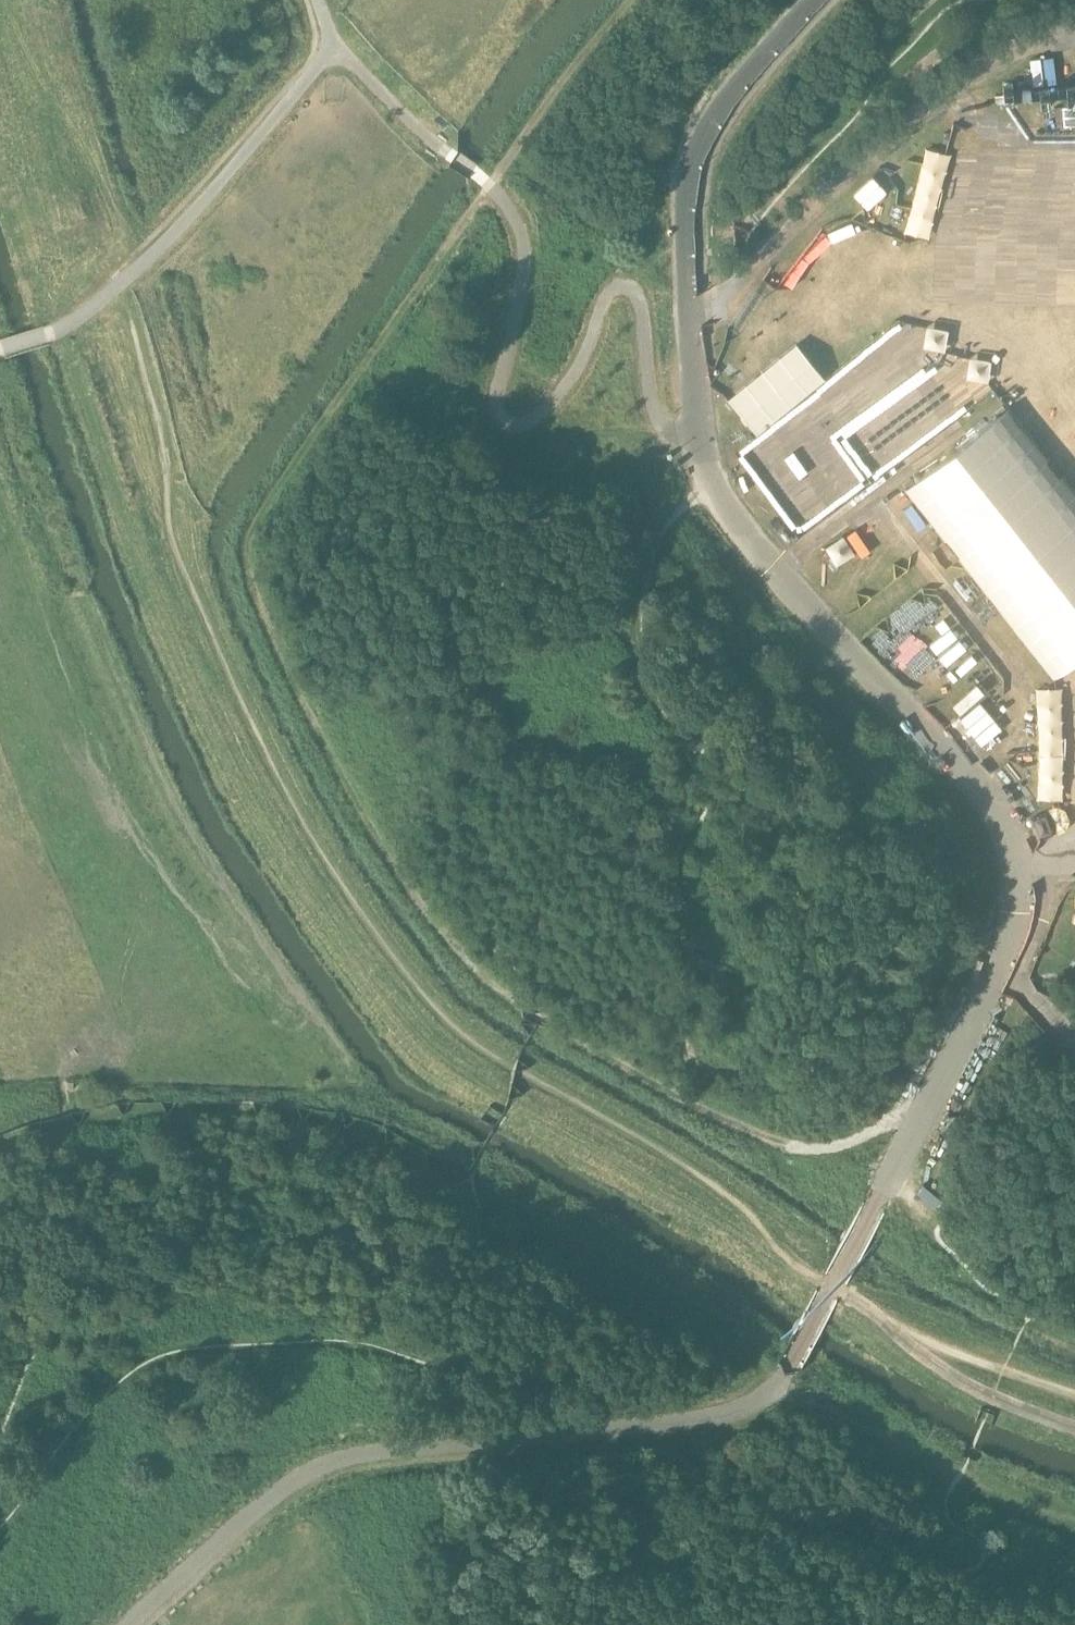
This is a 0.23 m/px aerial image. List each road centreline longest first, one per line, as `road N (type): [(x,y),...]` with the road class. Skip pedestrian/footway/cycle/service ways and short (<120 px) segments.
road 1 (track): [(920,1121),(892,1120),(831,1146),(779,1141),(682,1099),(507,995),(458,947),(348,788),(251,581),(249,539),(263,508),(626,0)]
road 2 (unclassified): [(128,1624),(257,1508),(320,1466),(403,1448),(704,1418),(775,1387),(1007,946),(1018,864)]
road 3 (track): [(0,1136),(109,1104),(199,1094),(303,1097),(383,1115),(700,1295),(781,1378),(833,1398),(986,1482)]
road 4 (unclassified): [(1018,864),(978,785),(749,541),(701,455),(690,196),(697,163),(726,105),(818,0)]
road 5 (track): [(898,1330),(993,1395),(1074,1421)]

